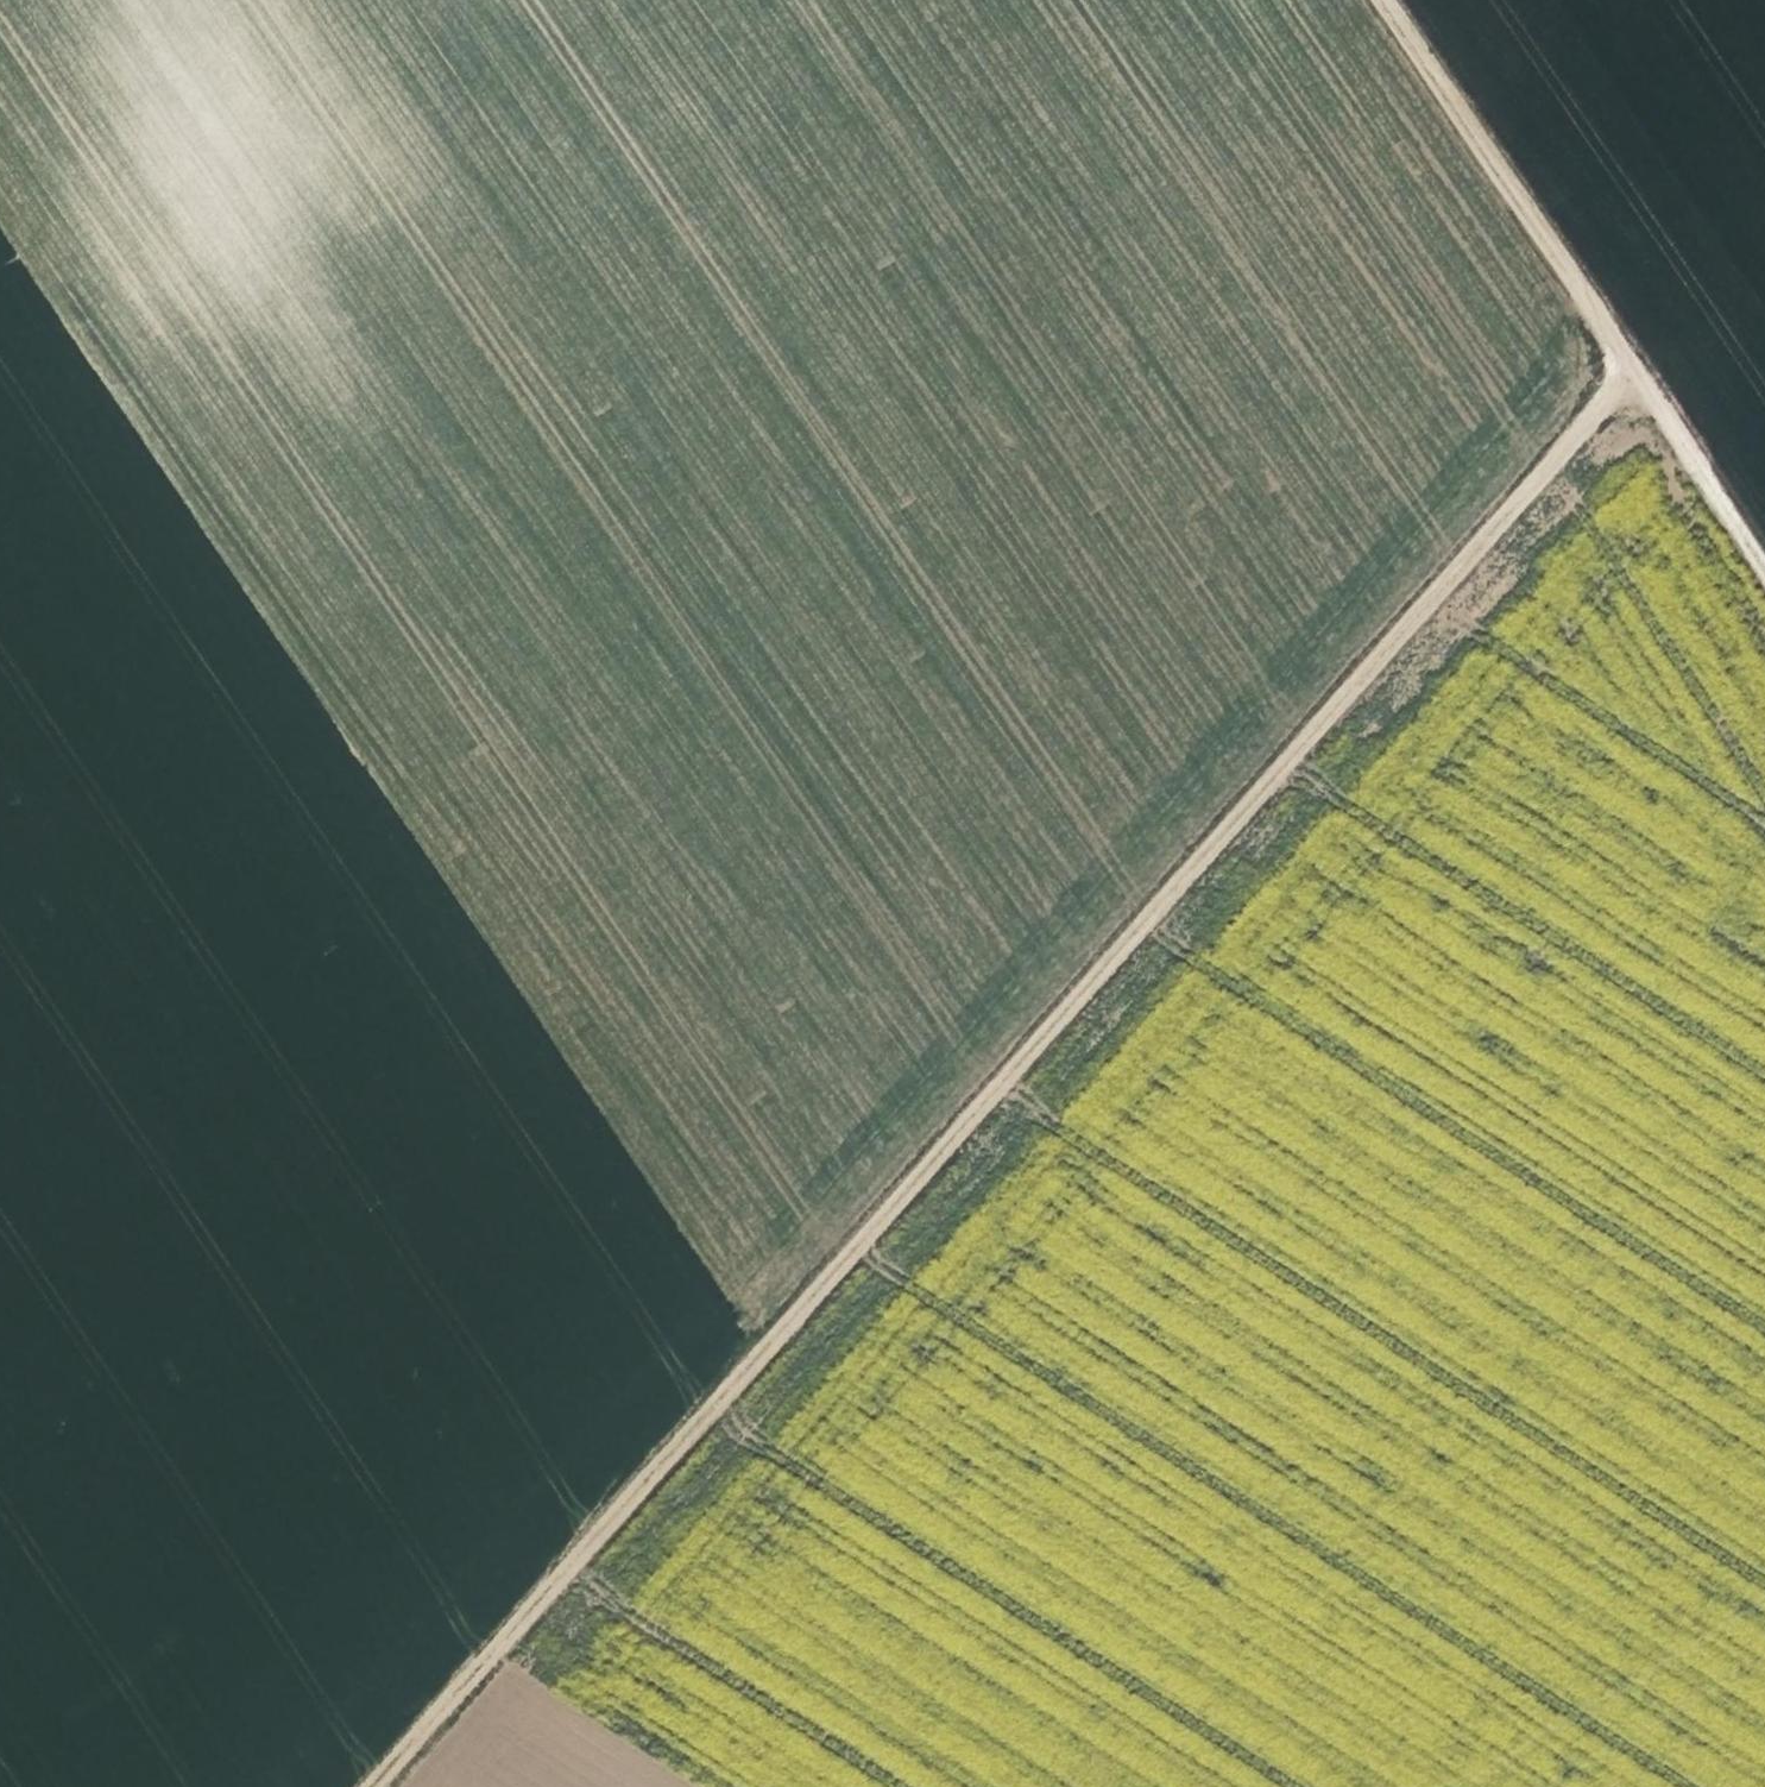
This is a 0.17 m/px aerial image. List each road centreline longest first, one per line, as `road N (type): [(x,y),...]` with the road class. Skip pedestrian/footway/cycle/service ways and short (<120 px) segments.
road 1 (track): [(372,1786),(1629,366)]
road 2 (track): [(1764,575),(1383,0)]

